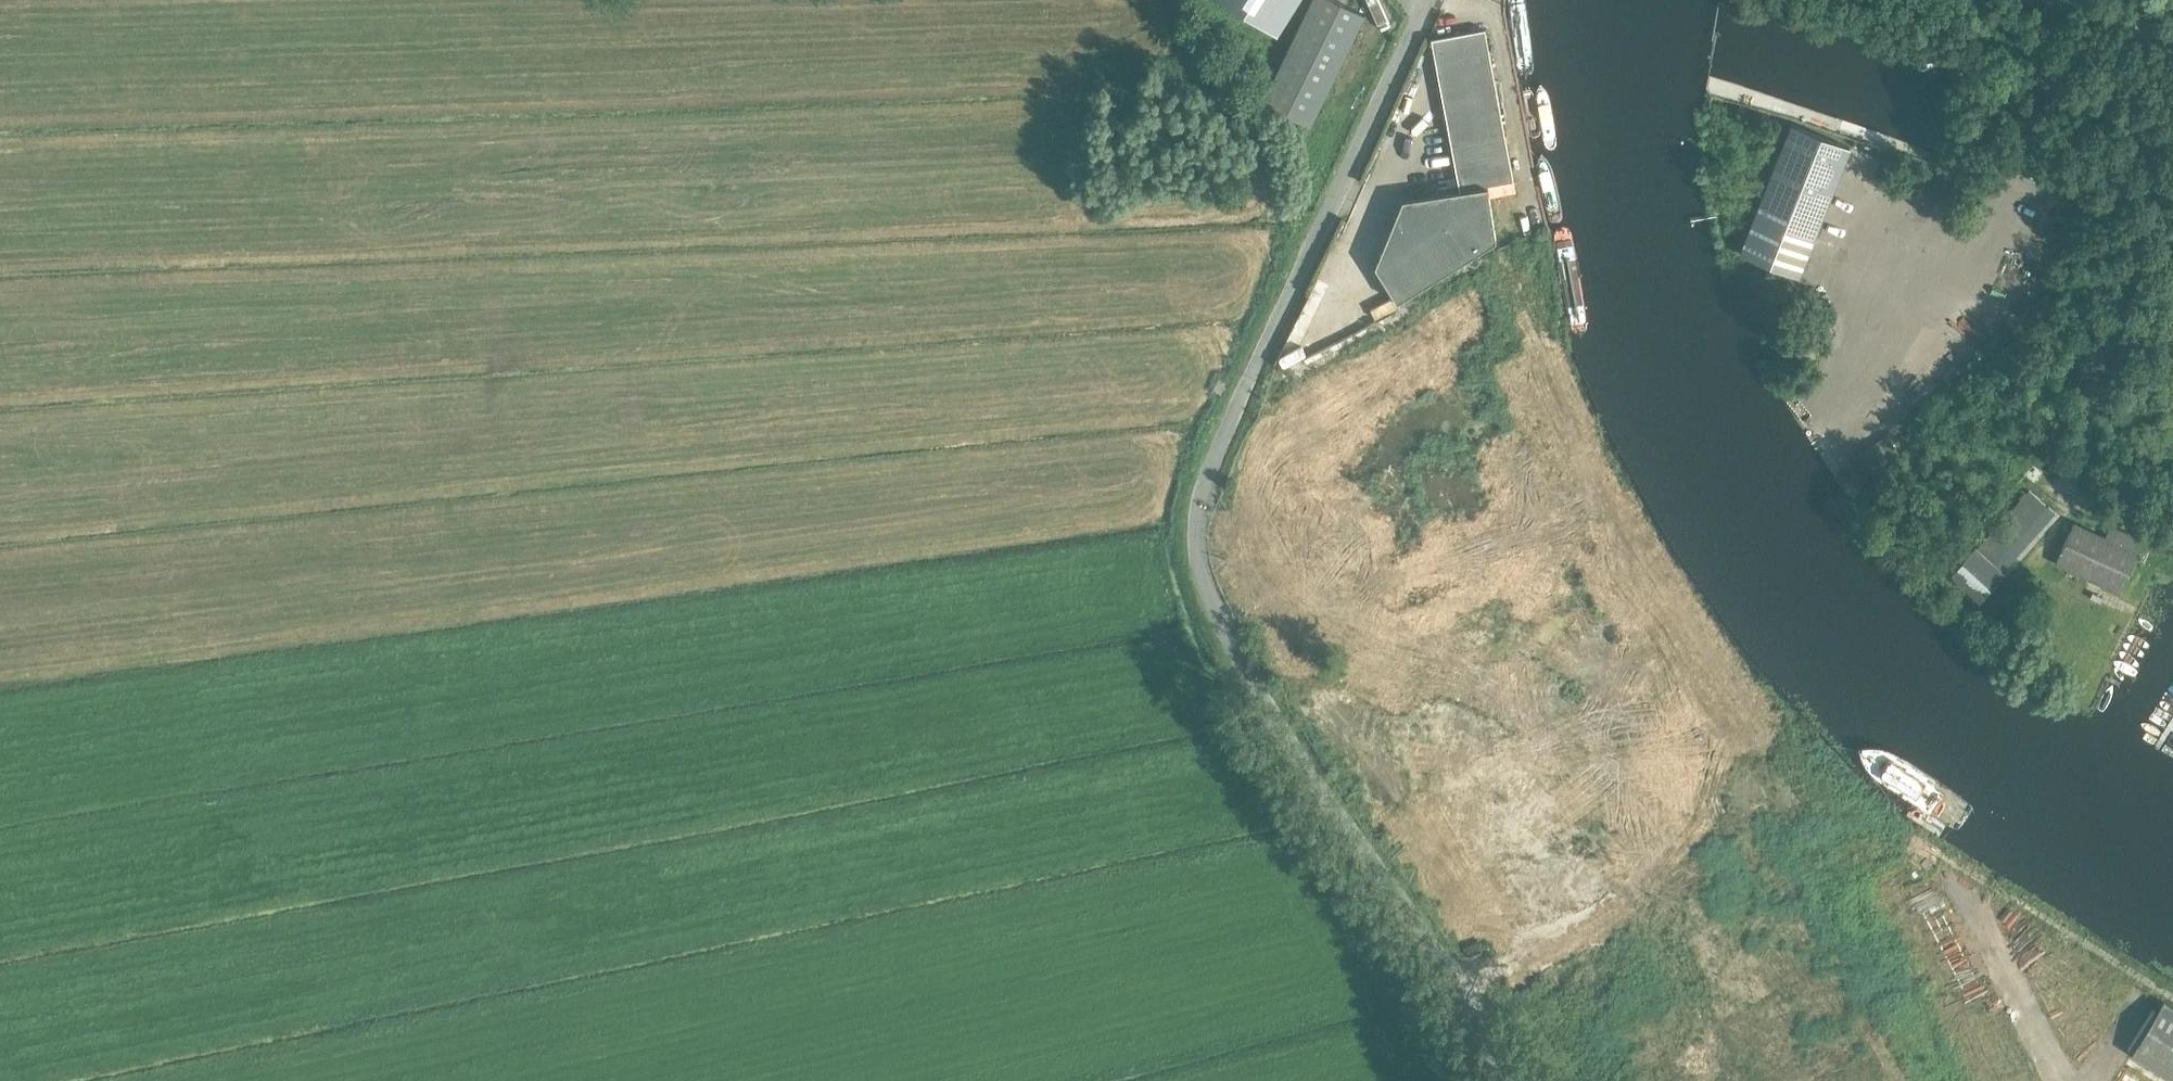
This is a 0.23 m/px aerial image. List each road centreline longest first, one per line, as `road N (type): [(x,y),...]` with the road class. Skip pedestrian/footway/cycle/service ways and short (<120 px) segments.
road 1 (unclassified): [(1505,1080),(1409,910),(1318,787),(1238,654),(1214,604),(1197,540),(1214,459),(1428,0)]
road 2 (track): [(2056,0),(2172,33)]

